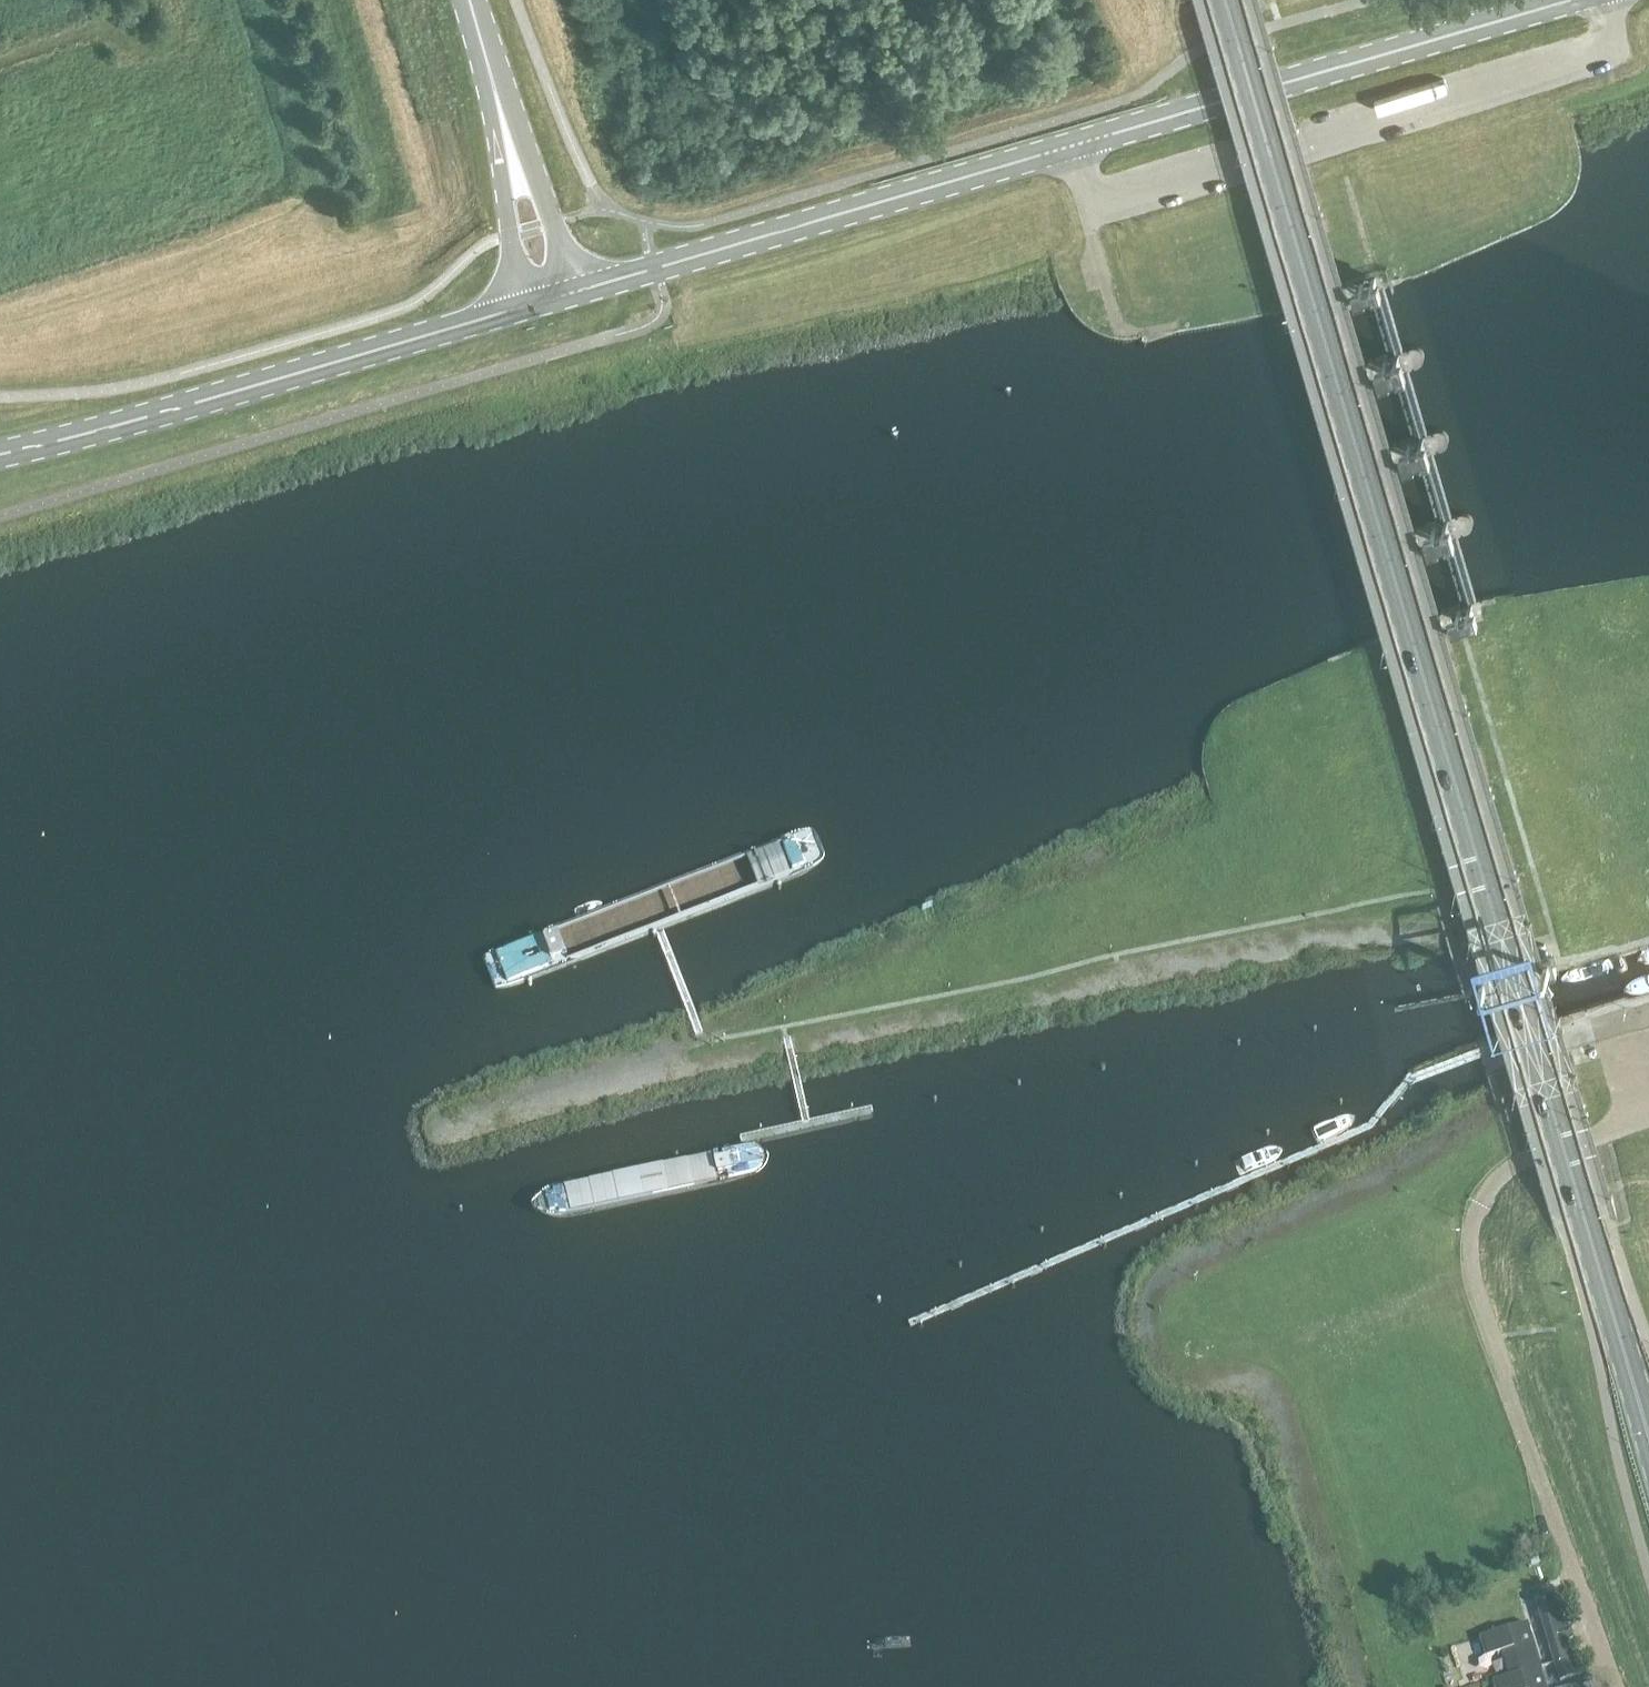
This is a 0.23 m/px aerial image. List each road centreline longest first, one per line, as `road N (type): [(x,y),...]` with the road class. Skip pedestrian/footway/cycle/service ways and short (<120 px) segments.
road 1 (primary): [(1648,1435),(1225,0)]
road 2 (secondary): [(584,291),(1567,0)]
road 3 (secondary): [(0,455),(522,309)]
road 4 (unclassified): [(1617,1686),(1470,1283),(1467,1246),(1477,1204)]
road 5 (primary): [(495,91),(522,309)]
road 6 (primary): [(584,291),(495,91)]
road 7 (track): [(0,64),(126,21)]

